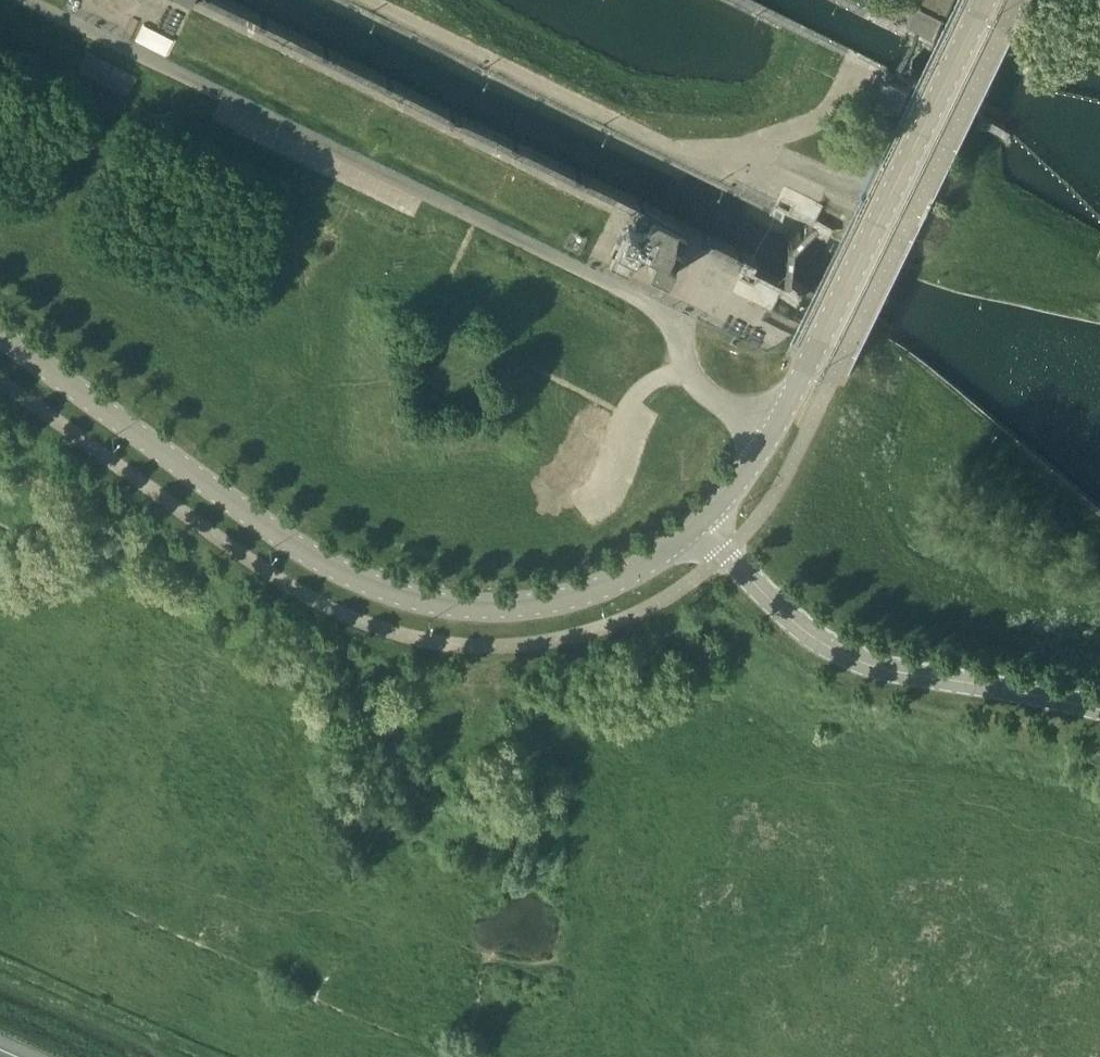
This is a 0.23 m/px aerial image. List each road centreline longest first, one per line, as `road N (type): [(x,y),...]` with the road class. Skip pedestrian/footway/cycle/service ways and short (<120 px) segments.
road 1 (tertiary): [(0,337),(294,537),(379,575),(468,594),(556,588),(620,573),(695,529)]
road 2 (tertiary): [(695,529),(768,445),(983,0)]
road 3 (unclassified): [(1099,719),(873,673),(787,630),(695,529)]

